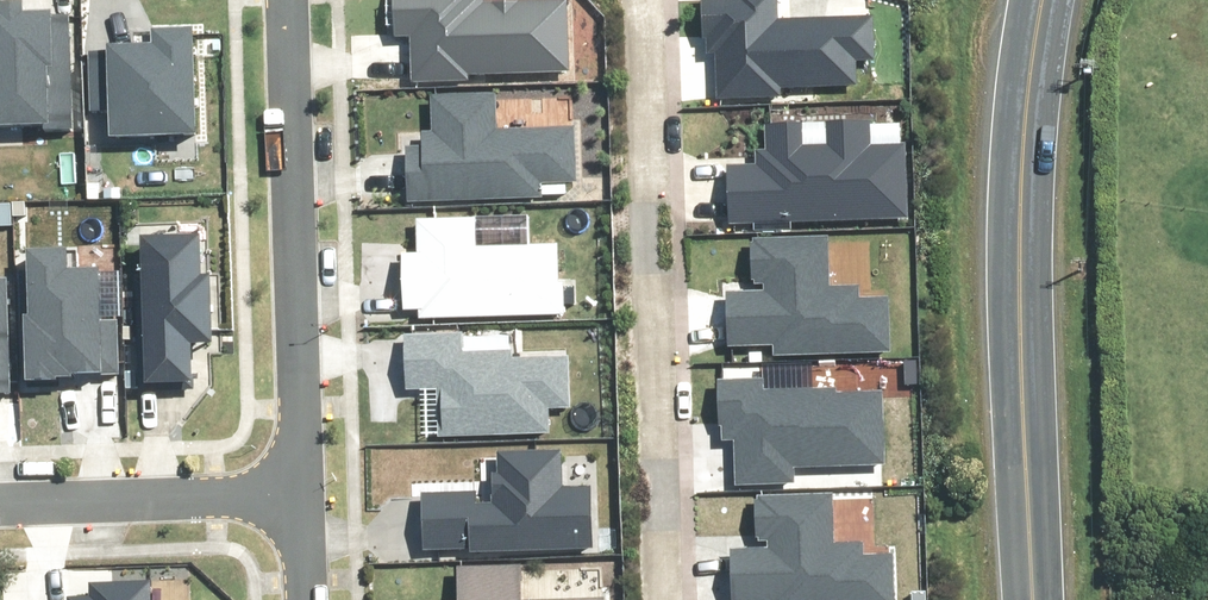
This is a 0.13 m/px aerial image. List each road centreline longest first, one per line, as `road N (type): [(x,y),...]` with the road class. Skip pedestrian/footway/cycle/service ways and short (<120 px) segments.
road 1 (secondary): [(1033,599),(1022,142),(1042,0)]
road 2 (residential): [(651,0),(663,599)]
road 3 (residential): [(301,496),(285,0)]
road 4 (residential): [(0,507),(301,496)]

